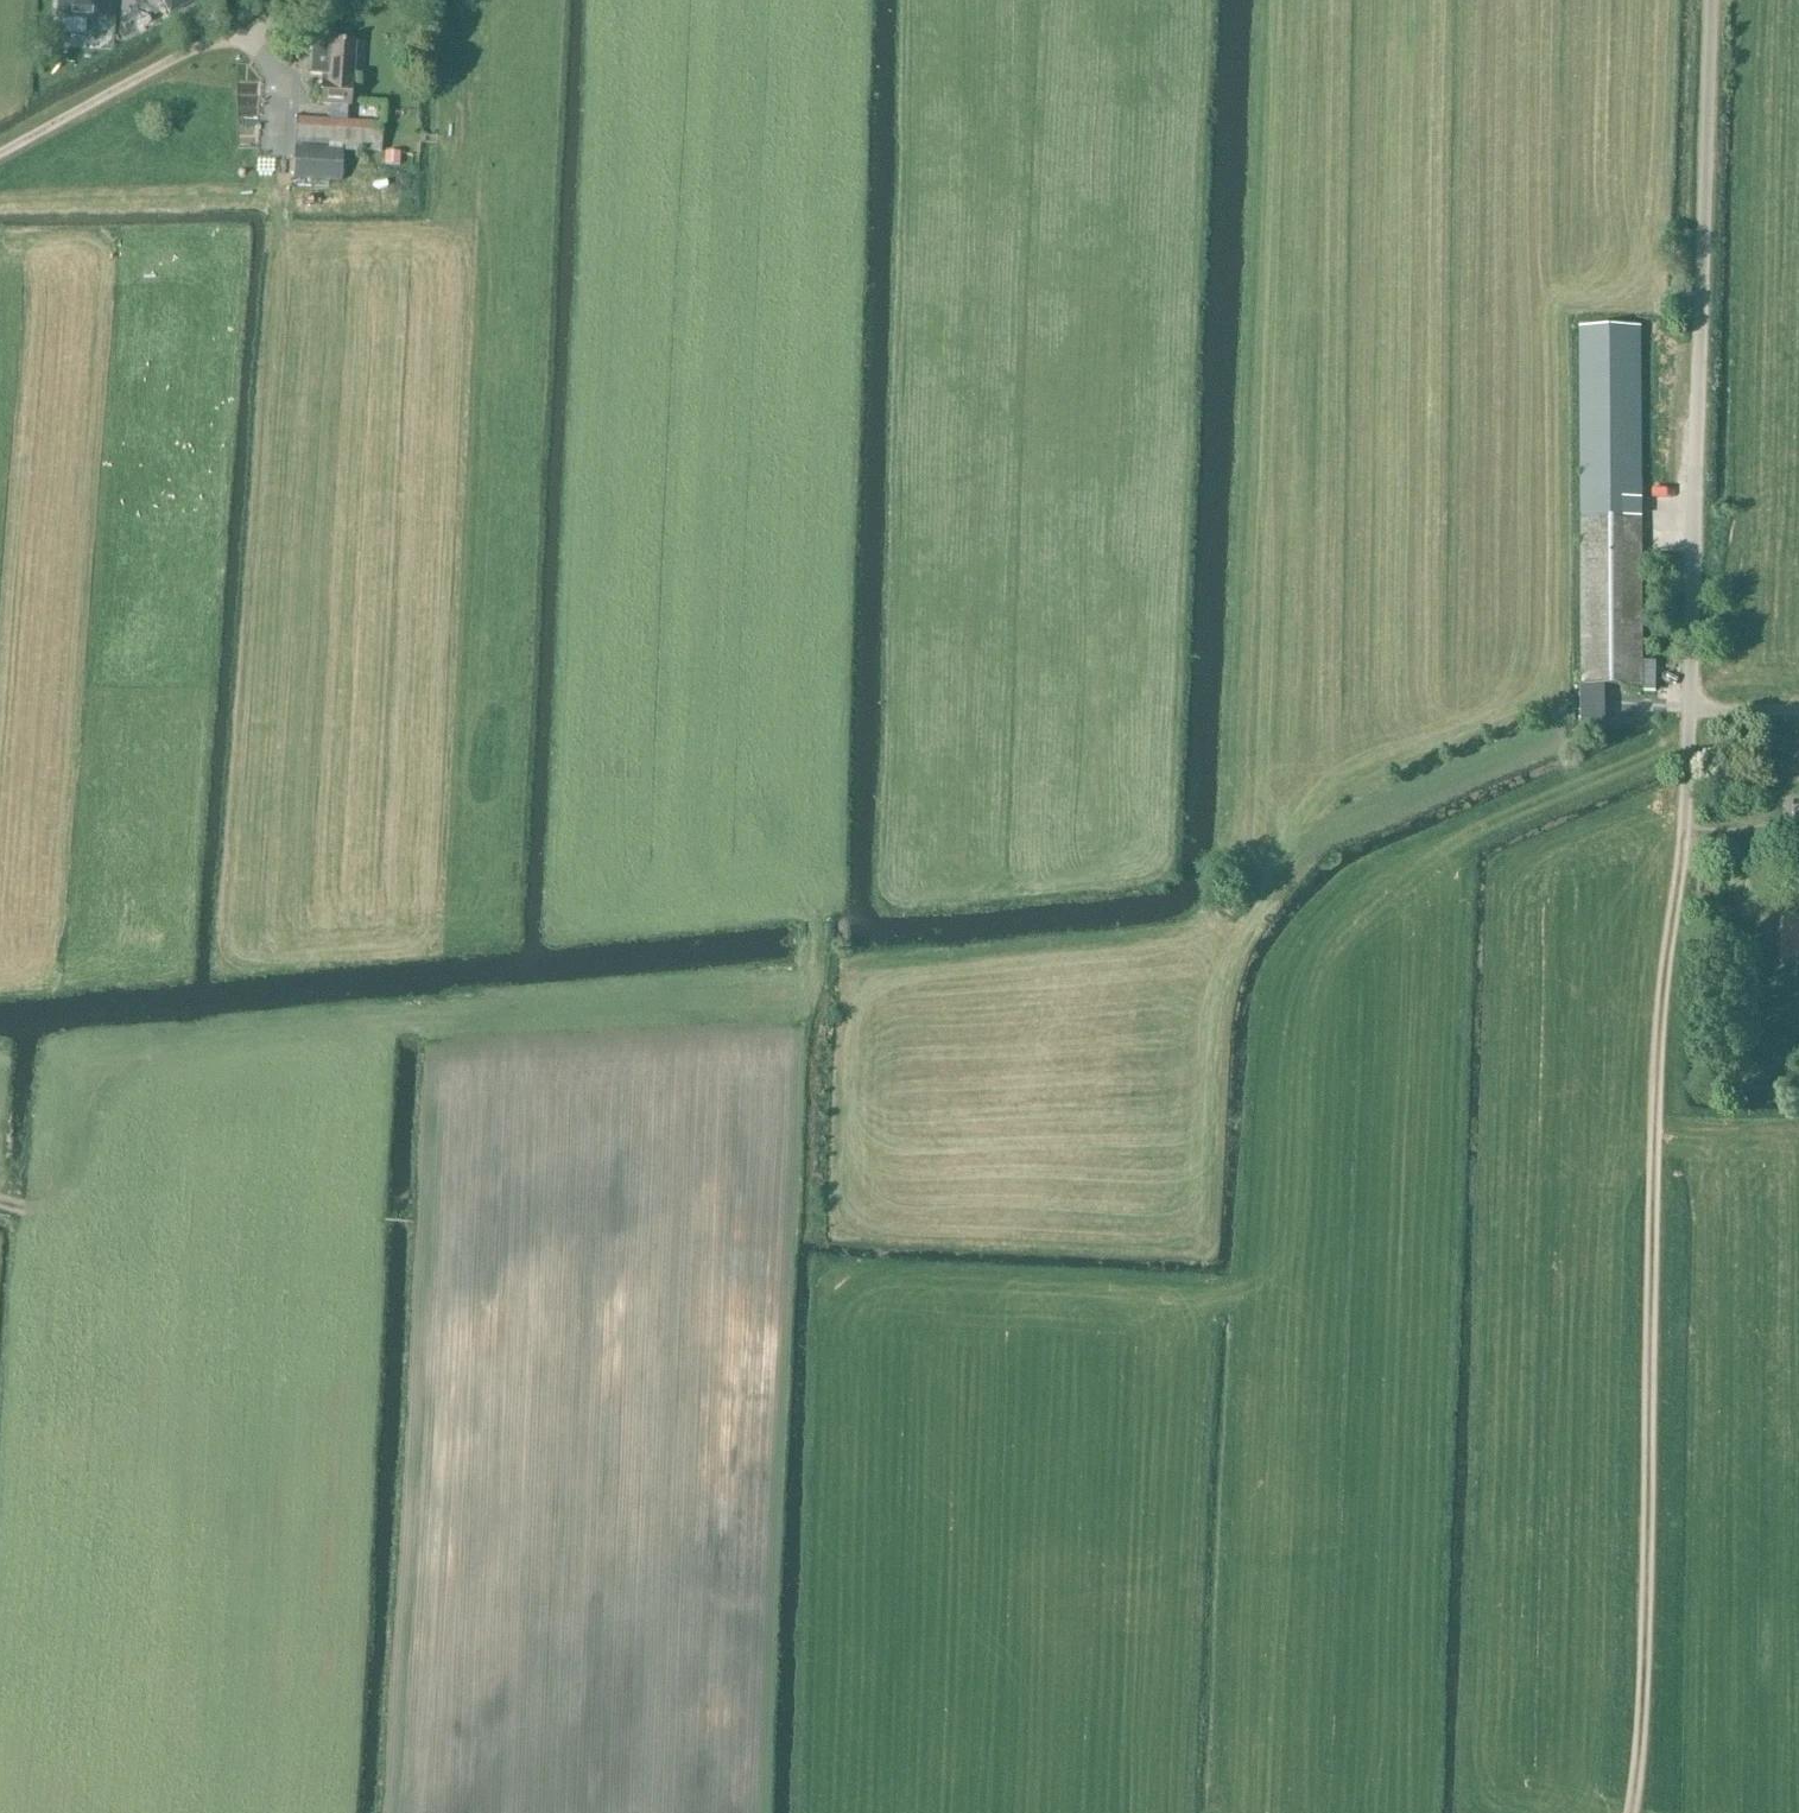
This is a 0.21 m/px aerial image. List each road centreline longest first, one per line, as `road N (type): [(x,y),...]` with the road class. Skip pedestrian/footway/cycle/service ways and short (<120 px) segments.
road 1 (track): [(1628,1812),(1655,979),(1684,859),(1688,710)]

